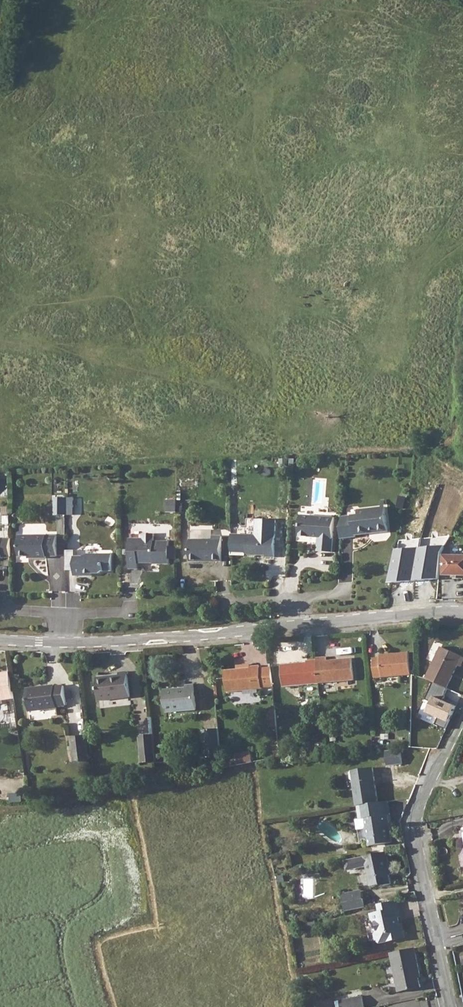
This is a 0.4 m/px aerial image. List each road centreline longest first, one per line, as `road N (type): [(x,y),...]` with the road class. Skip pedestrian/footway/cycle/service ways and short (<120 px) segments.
road 1 (residential): [(0,639),(93,644),(462,613)]
road 2 (residential): [(462,715),(418,818),(453,1006)]

